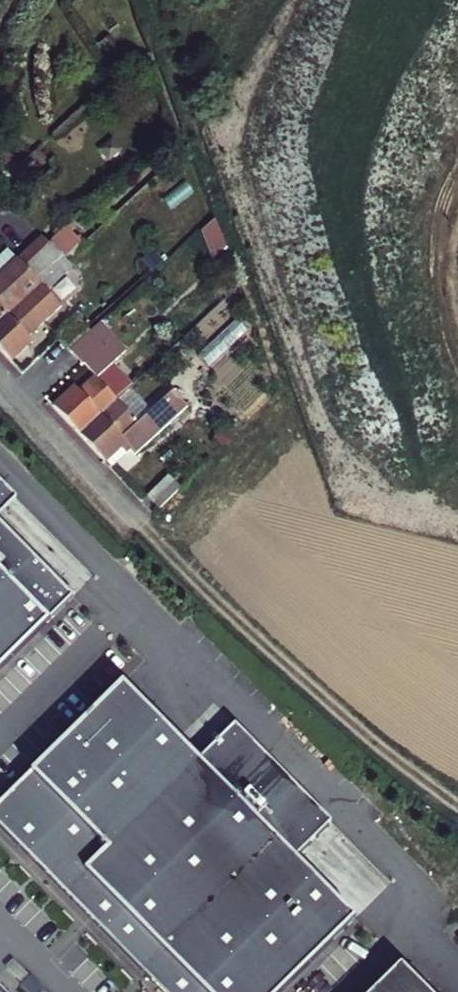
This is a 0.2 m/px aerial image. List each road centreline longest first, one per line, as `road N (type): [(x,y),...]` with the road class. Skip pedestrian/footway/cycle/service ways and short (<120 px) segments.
road 1 (track): [(141,523),(288,661),(457,795)]
road 2 (unclassified): [(141,523),(0,374)]

